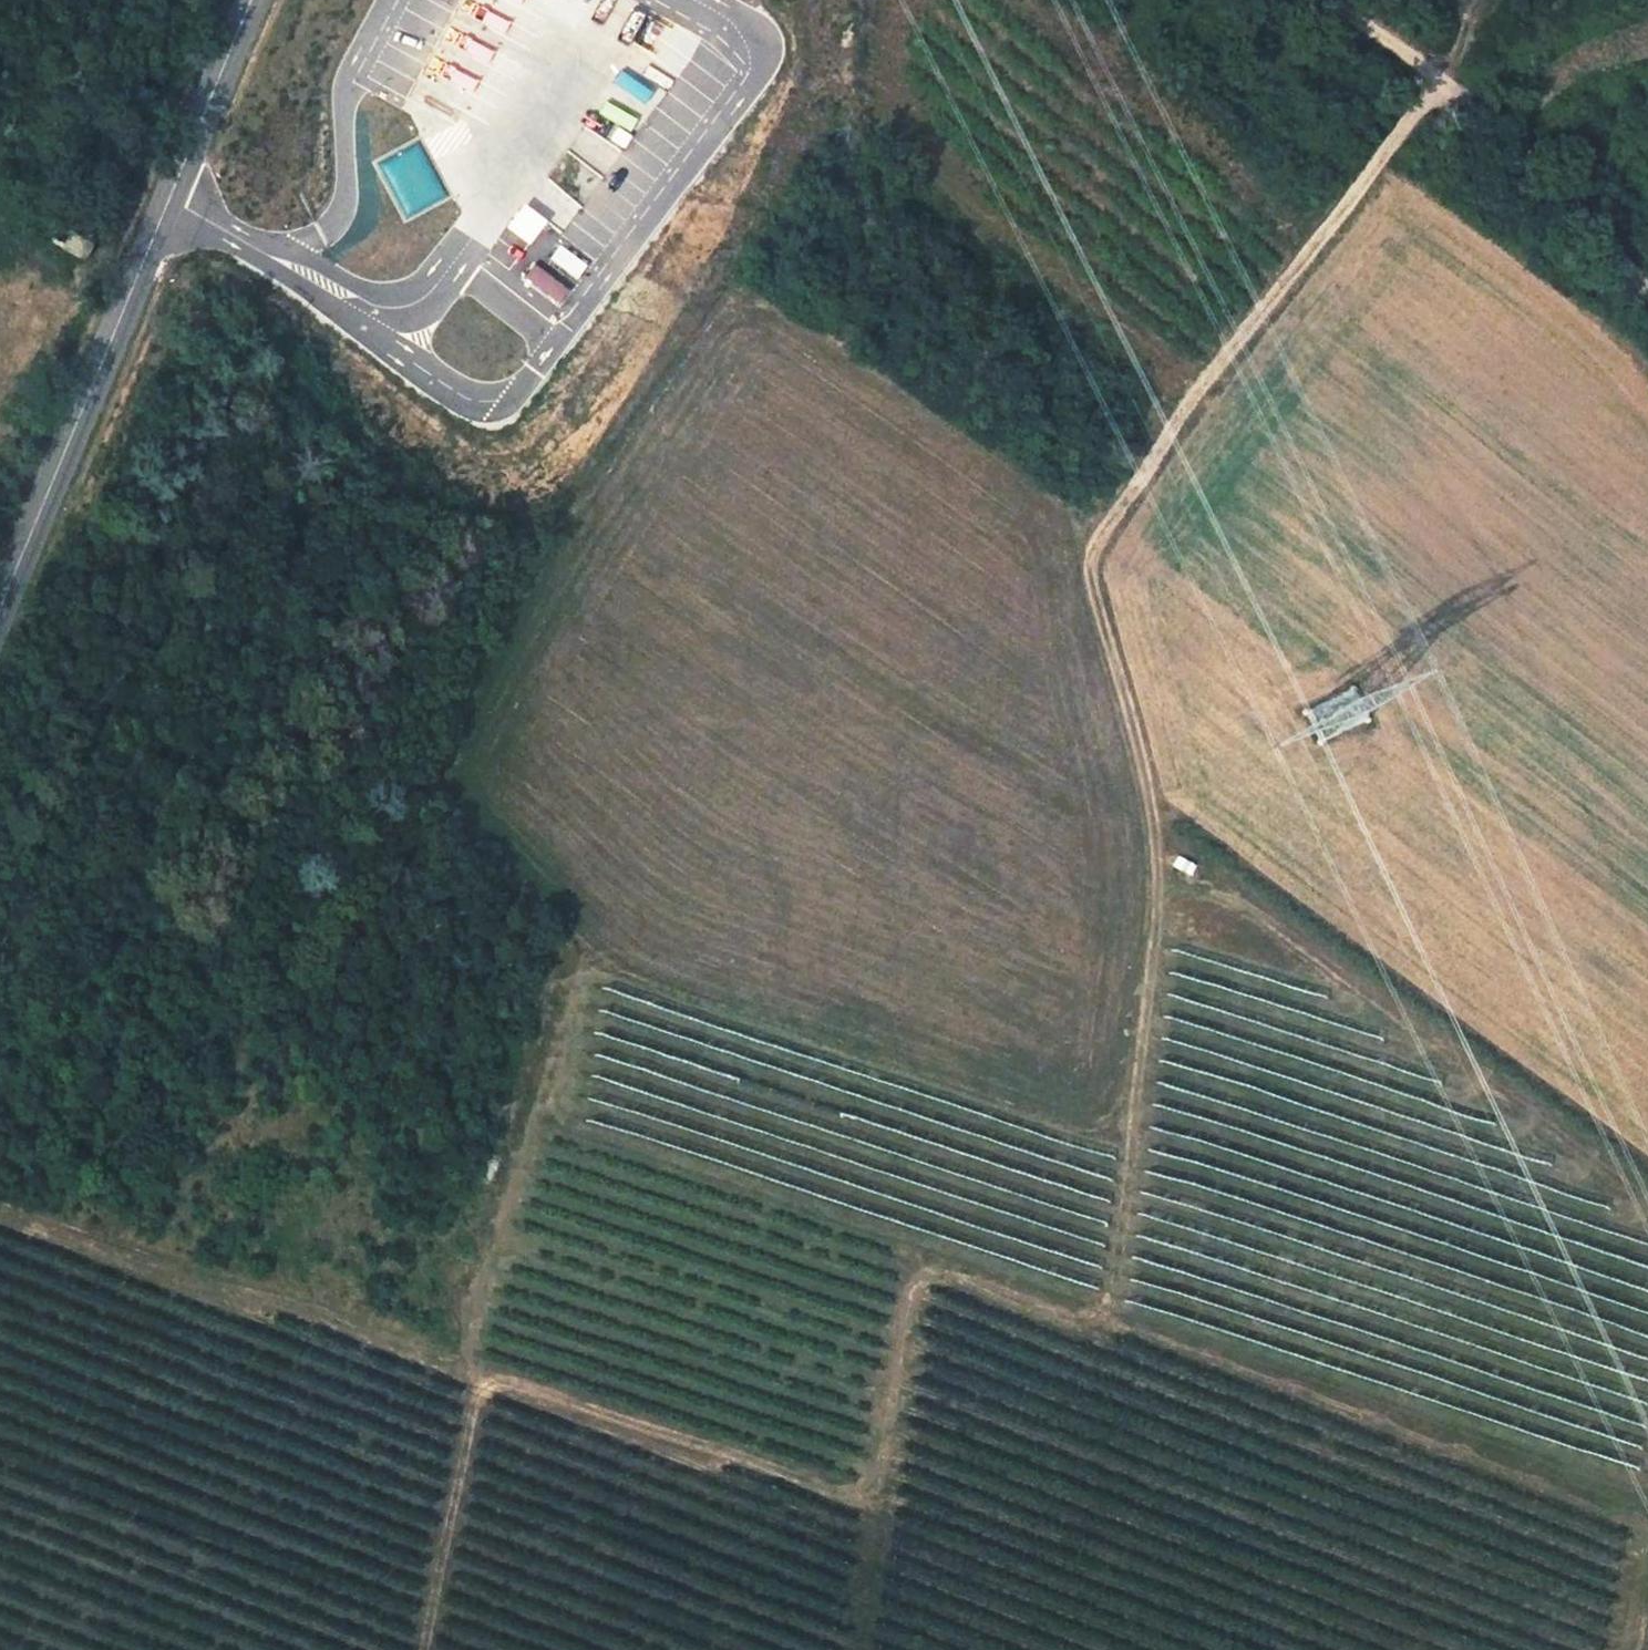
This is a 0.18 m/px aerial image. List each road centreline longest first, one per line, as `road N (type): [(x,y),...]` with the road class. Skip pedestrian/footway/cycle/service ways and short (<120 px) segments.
road 1 (primary): [(245,0),(0,587)]
road 2 (track): [(1647,308),(1522,158),(1447,87),(1328,0)]

